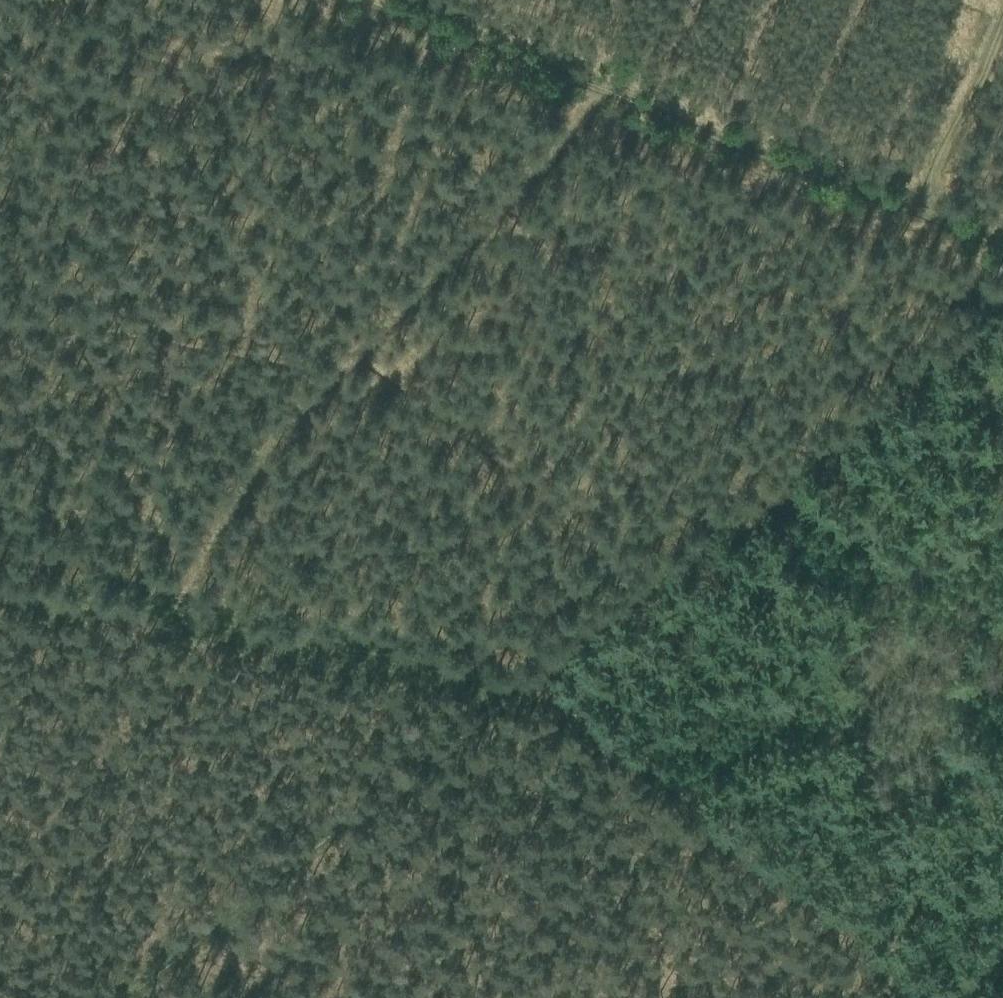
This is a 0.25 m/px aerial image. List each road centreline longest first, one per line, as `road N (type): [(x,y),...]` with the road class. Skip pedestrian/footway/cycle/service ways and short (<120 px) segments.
road 1 (track): [(148,997),(1002,296)]
road 2 (track): [(1002,43),(917,208)]

